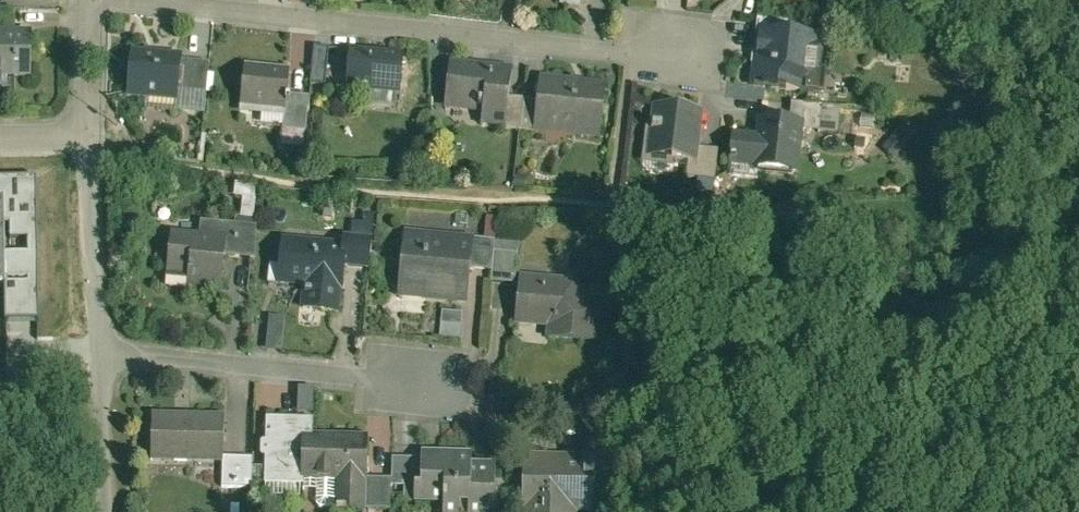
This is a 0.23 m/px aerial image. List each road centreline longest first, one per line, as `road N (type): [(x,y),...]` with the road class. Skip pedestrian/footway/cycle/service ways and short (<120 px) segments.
road 1 (residential): [(124,0),(671,62)]
road 2 (residential): [(102,360),(440,388)]
road 3 (residential): [(96,126),(102,360)]
road 4 (residential): [(102,360),(105,511)]
road 5 (residential): [(99,0),(96,126)]

